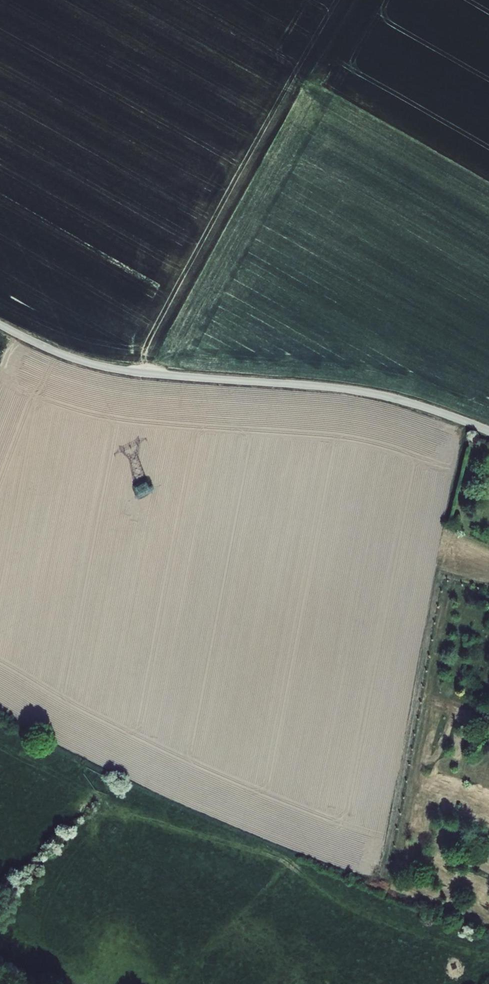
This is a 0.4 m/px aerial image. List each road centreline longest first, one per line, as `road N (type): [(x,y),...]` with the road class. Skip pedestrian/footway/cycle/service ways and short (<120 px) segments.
road 1 (unclassified): [(0,325),(104,366),(364,392),(488,432)]

